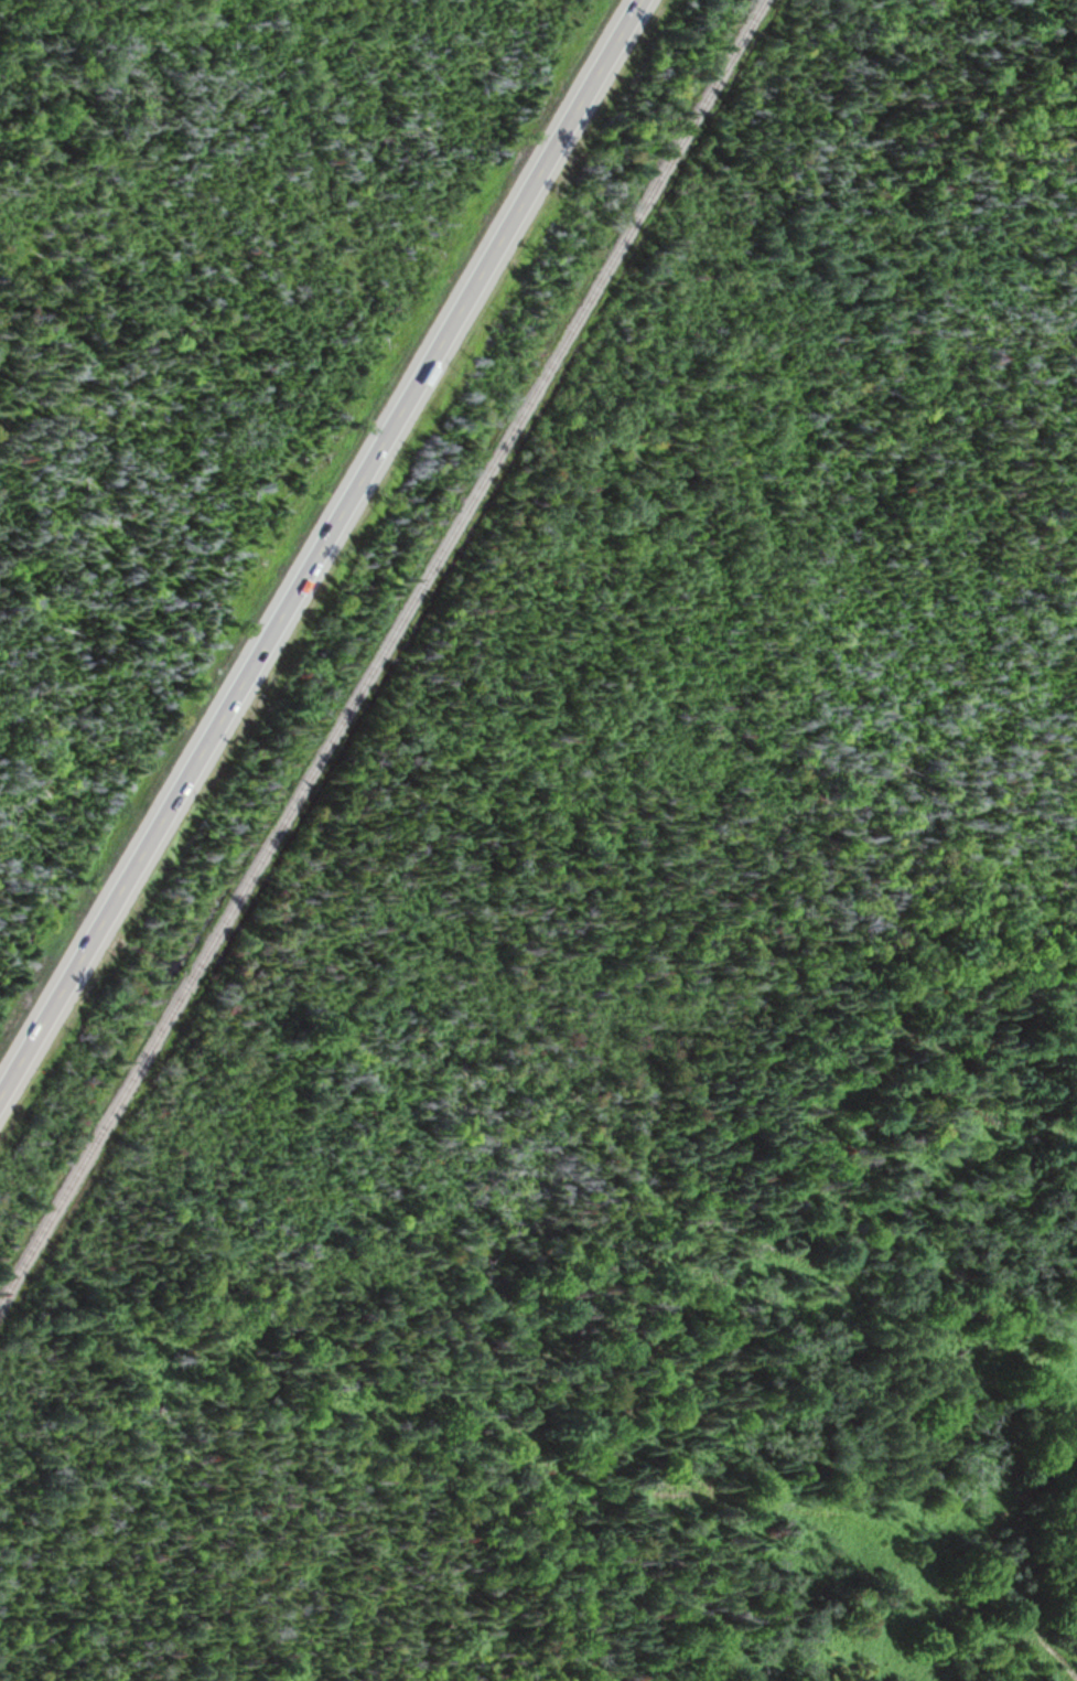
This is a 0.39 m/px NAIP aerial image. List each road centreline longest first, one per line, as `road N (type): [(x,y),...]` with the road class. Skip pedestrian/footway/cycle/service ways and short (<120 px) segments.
road 1 (primary): [(0,1096),(640,0)]

